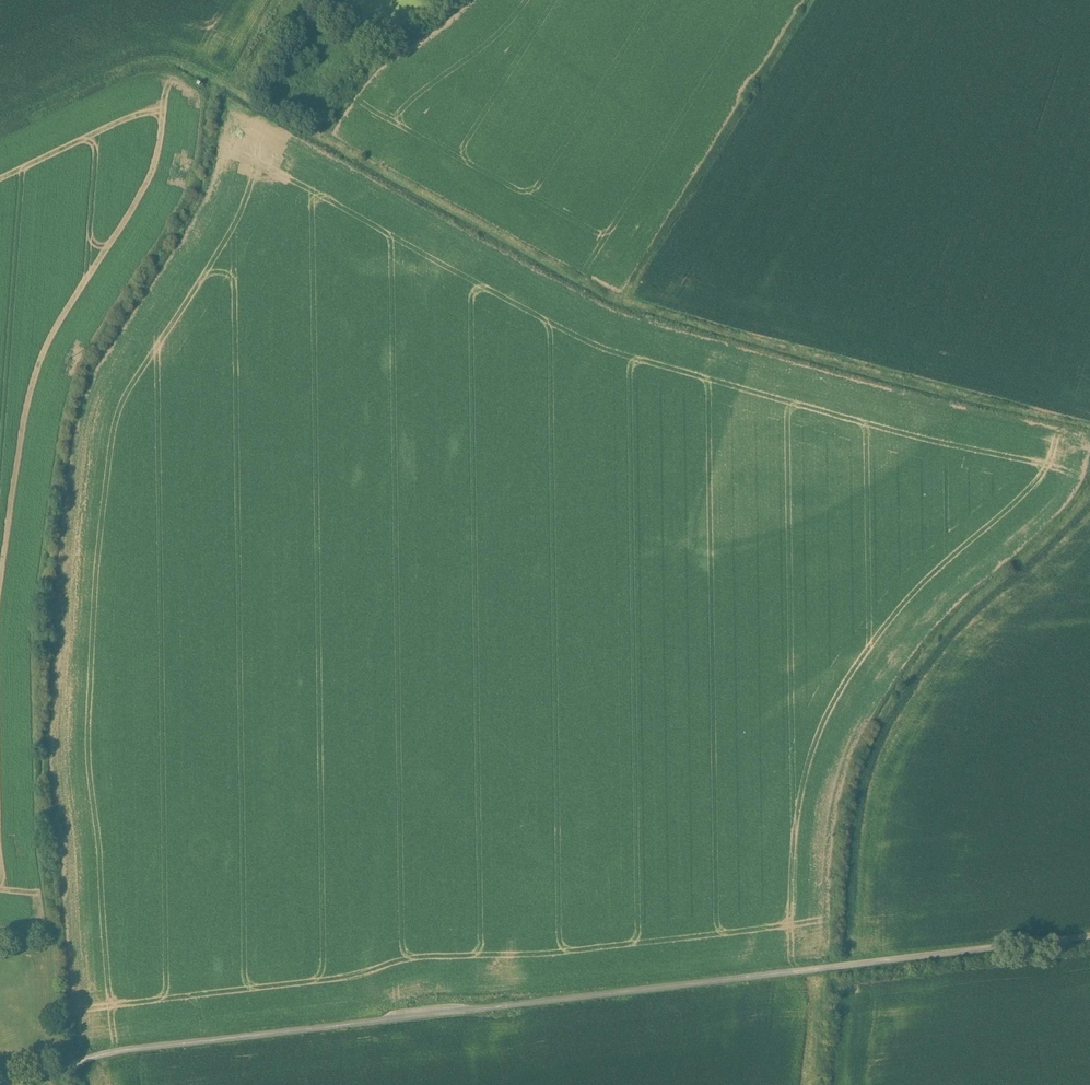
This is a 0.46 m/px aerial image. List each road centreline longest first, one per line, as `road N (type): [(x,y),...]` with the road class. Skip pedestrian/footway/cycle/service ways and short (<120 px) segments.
road 1 (track): [(2,1084),(131,1050),(1089,936)]

